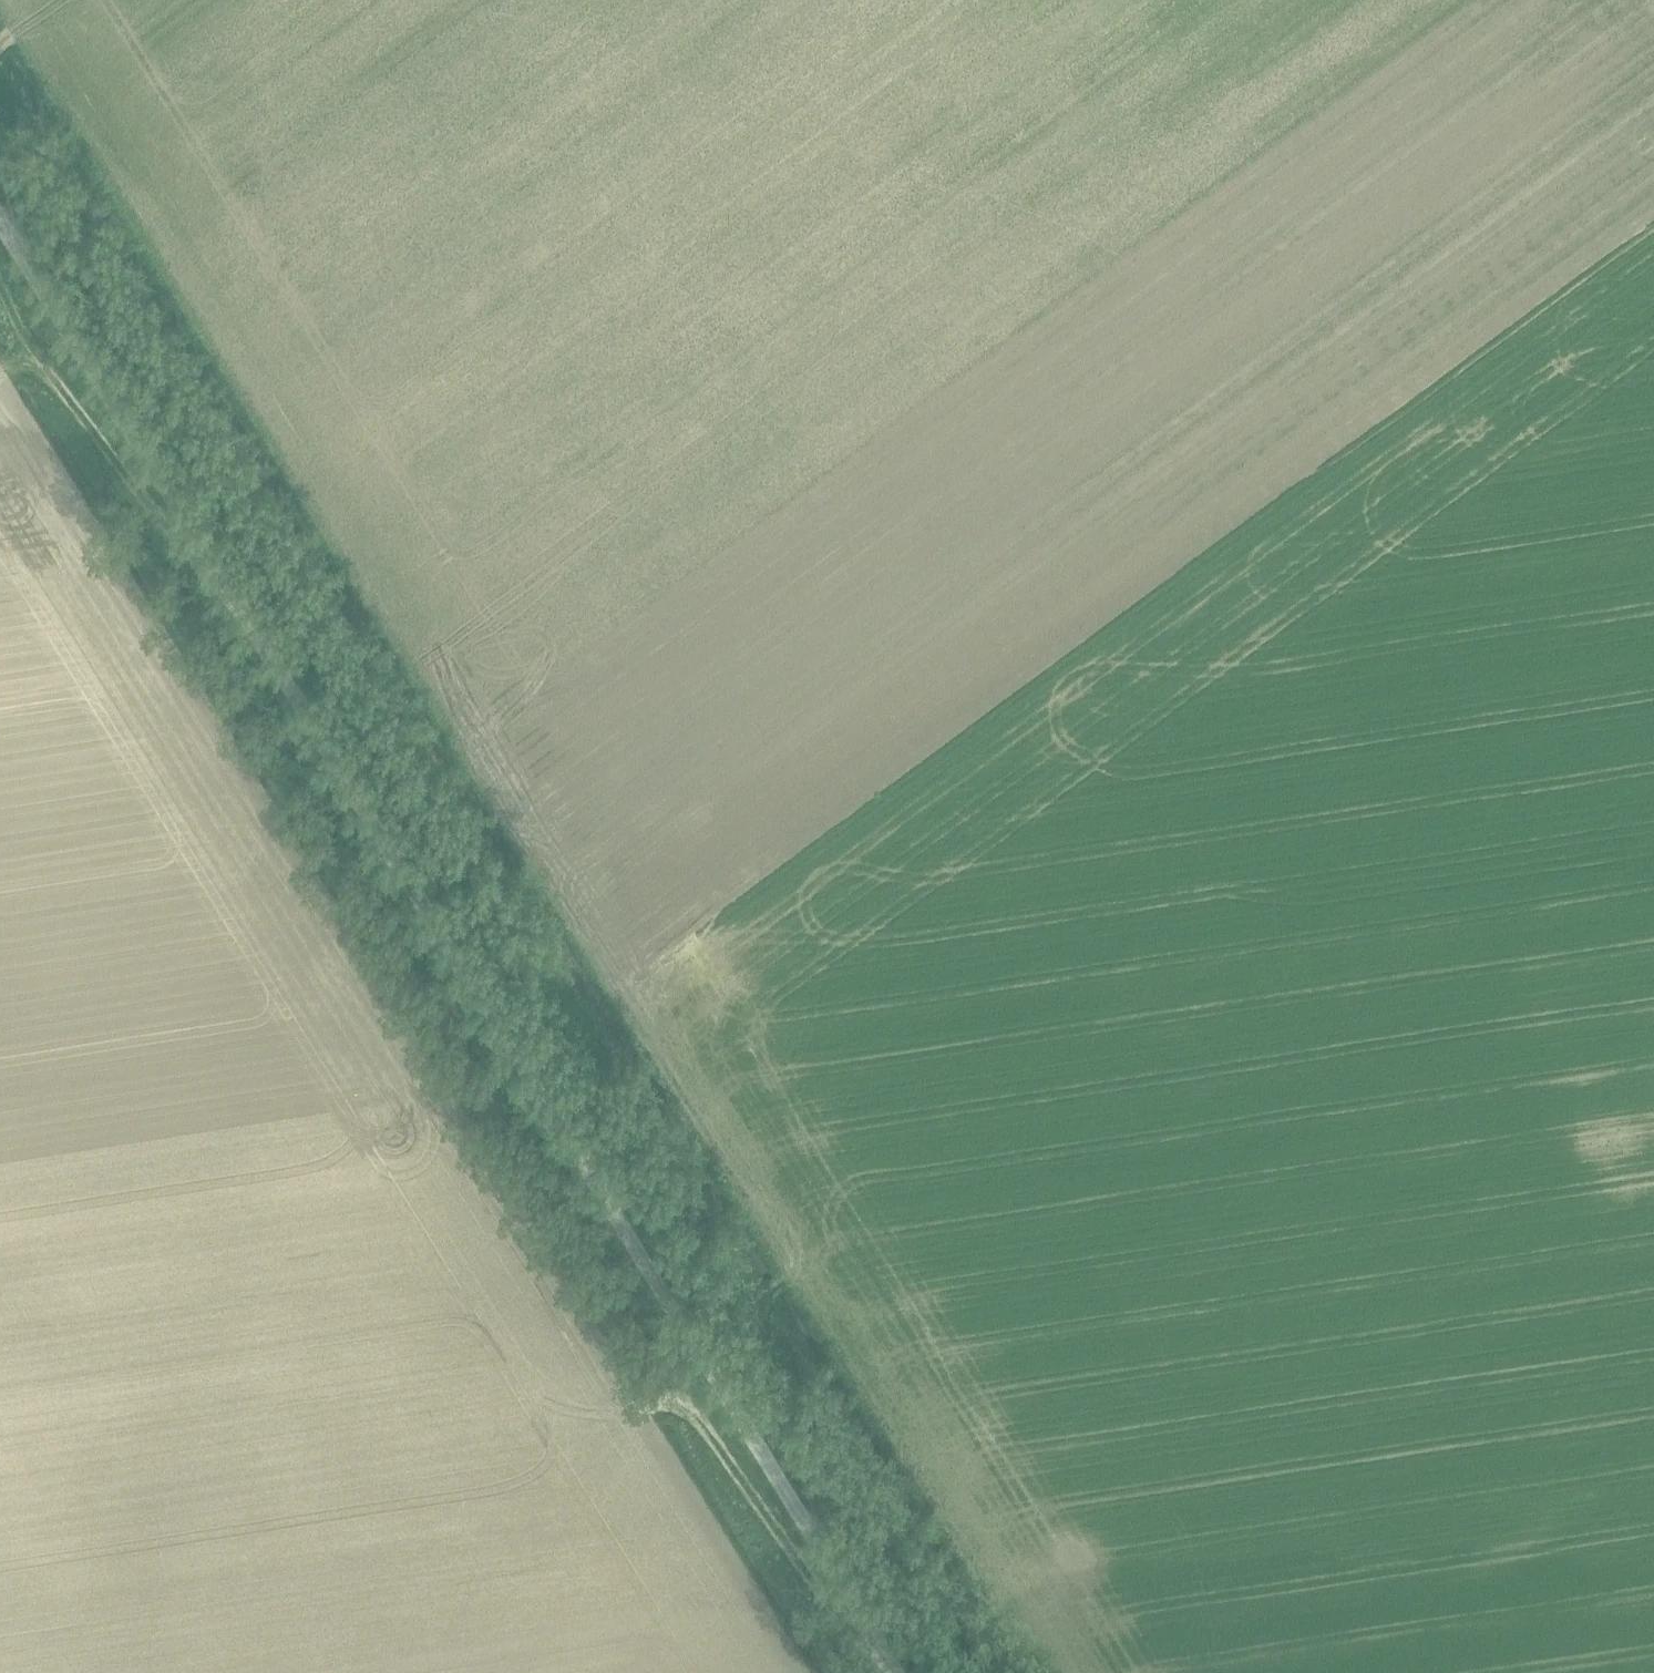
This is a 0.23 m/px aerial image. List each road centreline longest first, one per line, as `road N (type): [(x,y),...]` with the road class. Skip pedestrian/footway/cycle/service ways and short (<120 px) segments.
road 1 (unclassified): [(898,1672),(0,219)]

